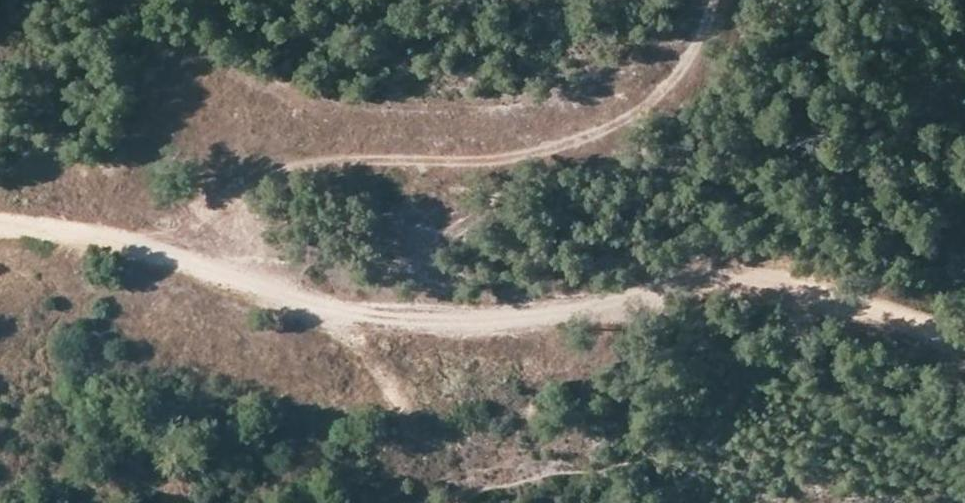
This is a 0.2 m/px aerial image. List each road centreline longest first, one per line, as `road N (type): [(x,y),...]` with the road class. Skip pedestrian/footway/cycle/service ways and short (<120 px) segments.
road 1 (track): [(964,347),(736,270),(487,329),(342,311),(96,241),(0,229)]
road 2 (track): [(180,265),(256,190),(335,161),(465,164),(572,147),(656,93),(711,0)]

